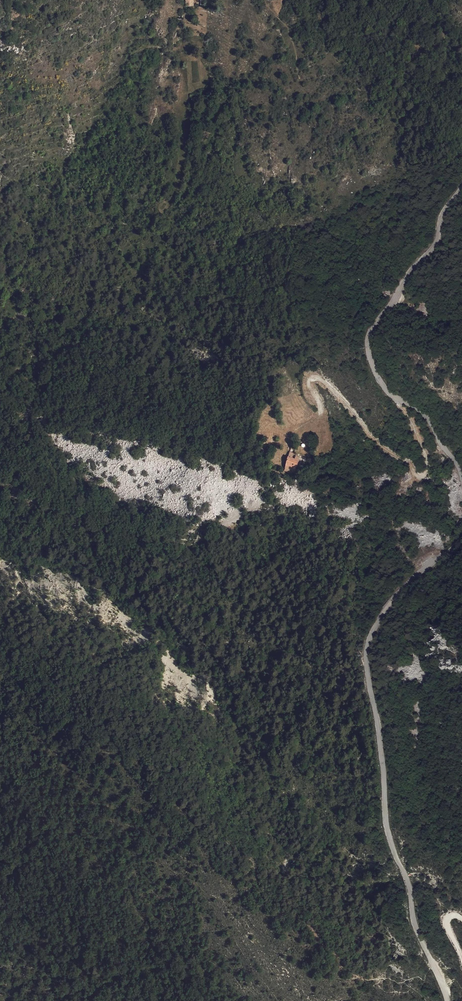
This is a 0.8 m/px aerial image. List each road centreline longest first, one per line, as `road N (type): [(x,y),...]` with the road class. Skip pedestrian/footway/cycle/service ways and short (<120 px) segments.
road 1 (unclassified): [(448,1000),(391,842),(368,644),(401,593),(461,545)]
road 2 (unclassified): [(461,475),(429,420),(388,388),(373,358),(374,332),(436,243),(440,218),(461,186)]
road 3 (track): [(398,397),(431,464),(426,478),(320,379),(309,383),(321,416),(300,428)]

